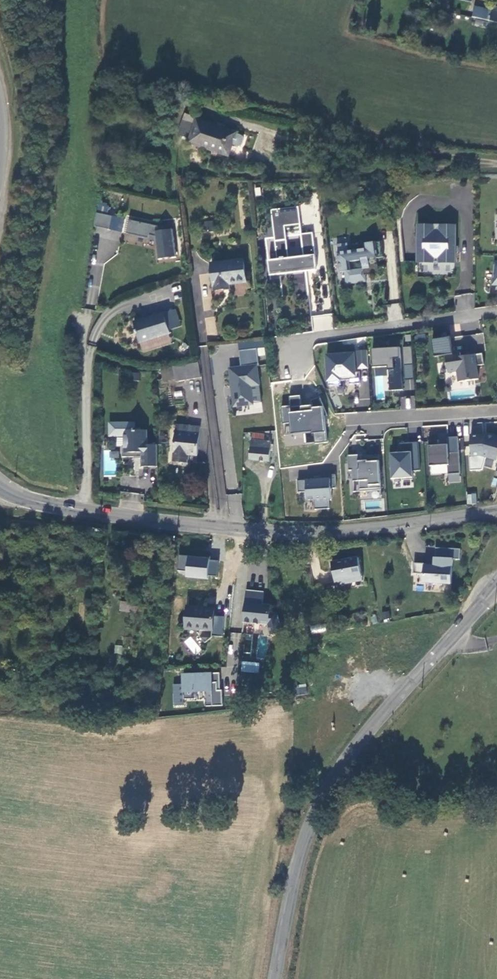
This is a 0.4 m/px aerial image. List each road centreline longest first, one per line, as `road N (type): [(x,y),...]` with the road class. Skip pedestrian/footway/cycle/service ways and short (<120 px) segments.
road 1 (secondary): [(0,488),(115,516),(263,531),(349,531),(496,511)]
road 2 (secondary): [(496,585),(324,792),(297,864),(275,978)]
road 3 (track): [(229,176),(483,164)]
road 4 (track): [(496,165),(263,129)]
road 5 (residential): [(496,313),(322,337),(299,351)]
road 6 (track): [(82,510),(89,317)]
road 7 (residential): [(355,424),(496,415)]

